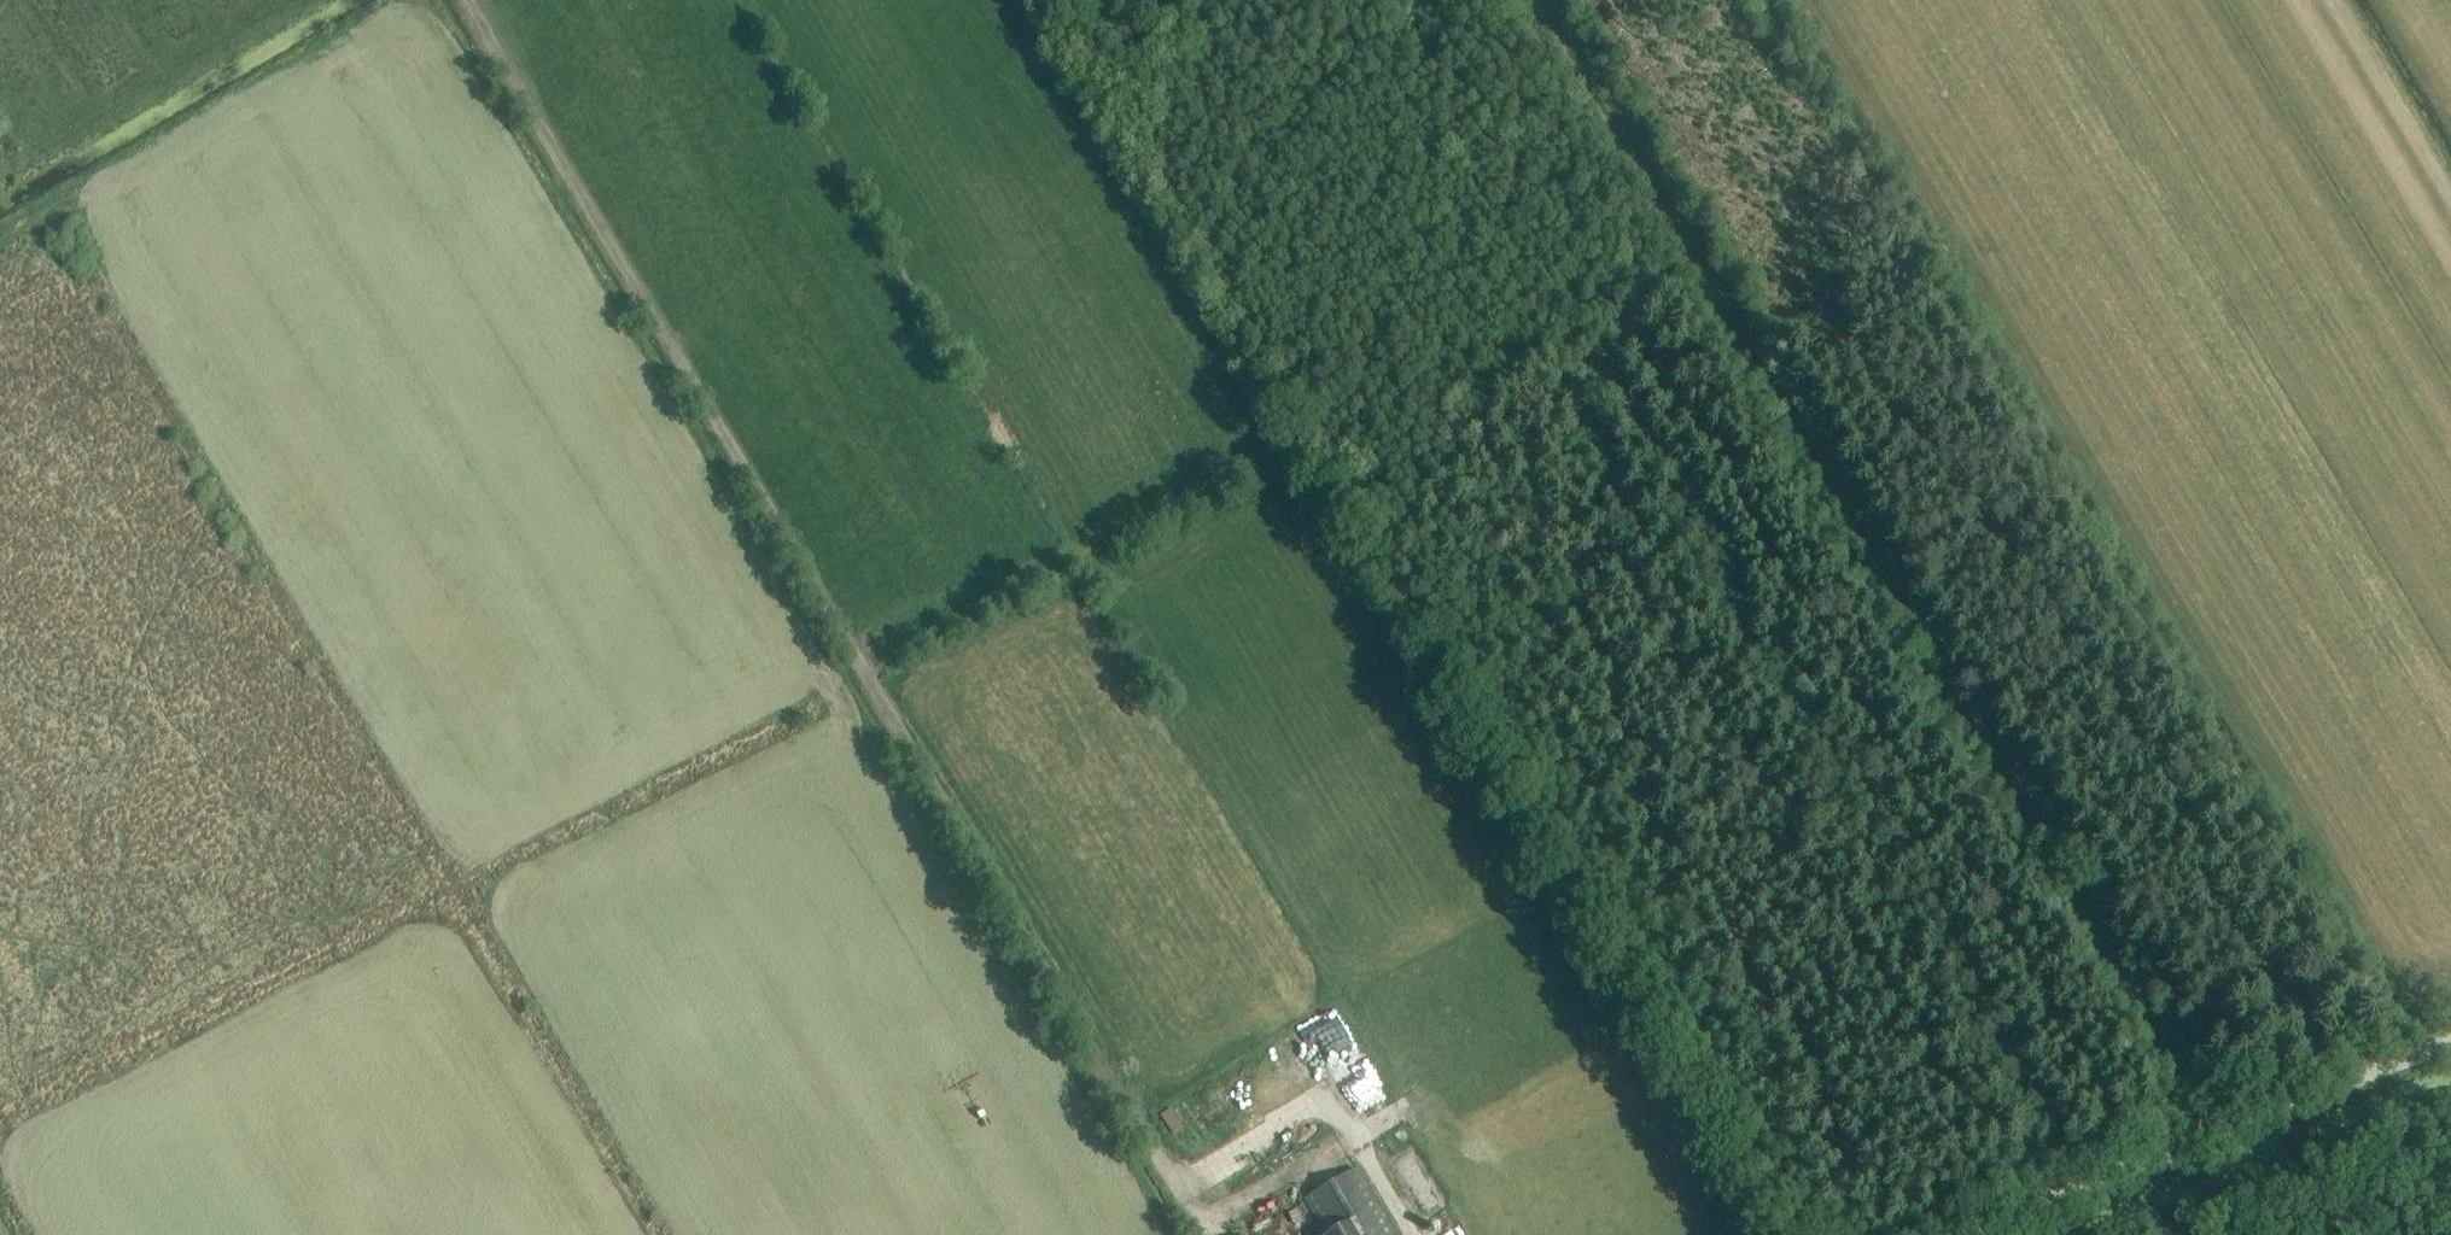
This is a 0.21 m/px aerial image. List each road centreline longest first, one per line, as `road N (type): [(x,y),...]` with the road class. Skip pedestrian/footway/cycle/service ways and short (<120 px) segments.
road 1 (track): [(2214,1135),(1532,0)]
road 2 (track): [(1968,1234),(2450,1037)]
road 3 (track): [(2450,193),(2337,0)]

